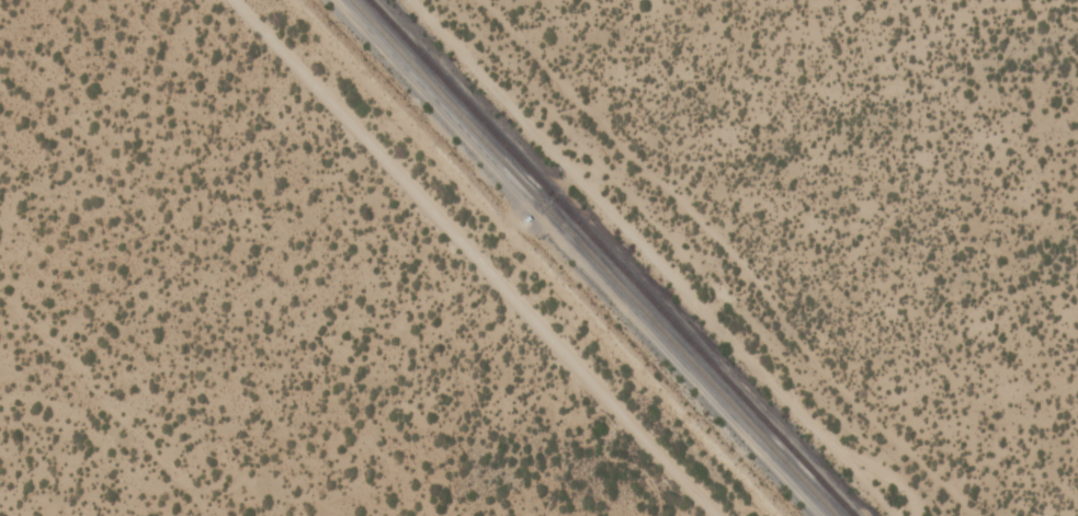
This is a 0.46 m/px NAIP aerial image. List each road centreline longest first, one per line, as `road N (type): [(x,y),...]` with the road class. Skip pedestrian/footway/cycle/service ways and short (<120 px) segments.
road 1 (track): [(972,515),(486,0)]
road 2 (residential): [(717,515),(235,0)]
road 3 (track): [(0,289),(215,515)]

